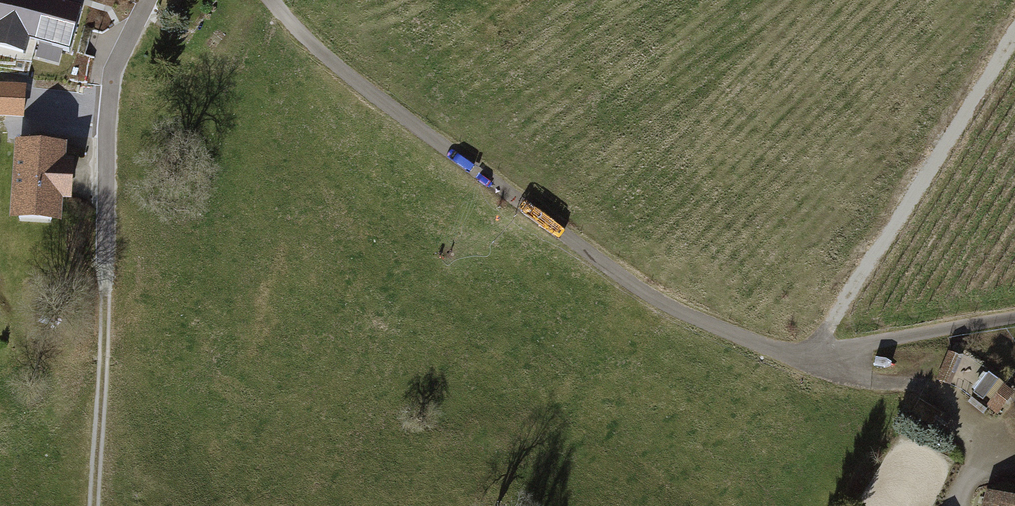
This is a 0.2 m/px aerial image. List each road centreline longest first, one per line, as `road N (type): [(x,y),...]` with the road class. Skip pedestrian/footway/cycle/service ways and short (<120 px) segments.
road 1 (track): [(807,359),(638,290),(358,87),(268,0)]
road 2 (track): [(148,0),(121,54),(107,113),(96,505)]
road 3 (track): [(807,359),(1014,40)]
road 4 (track): [(1014,453),(951,402),(915,384),(860,378),(807,359)]
road 5 (track): [(1014,317),(807,359)]

